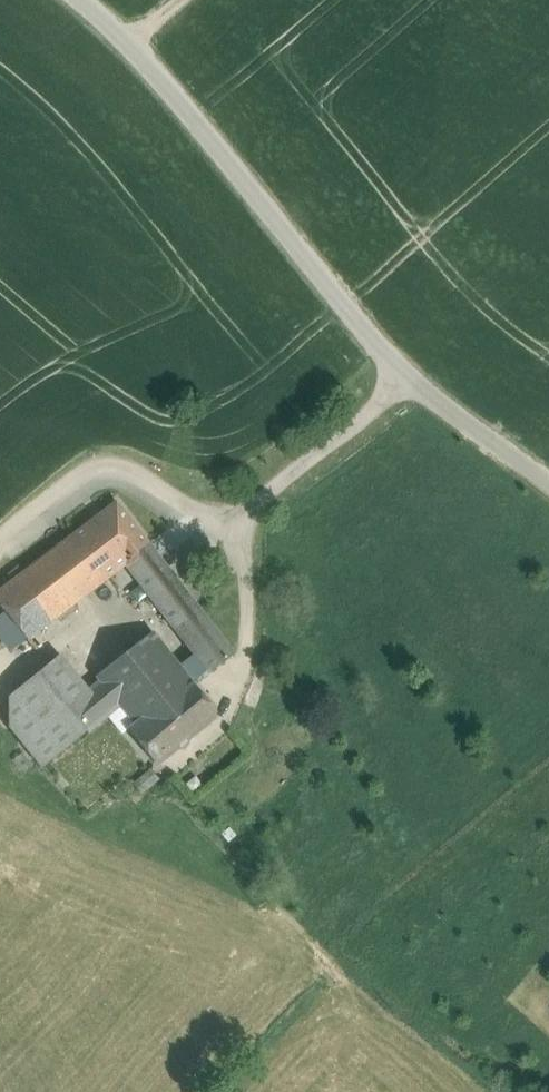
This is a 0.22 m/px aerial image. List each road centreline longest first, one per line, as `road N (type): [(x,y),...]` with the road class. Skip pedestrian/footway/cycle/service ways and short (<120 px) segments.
road 1 (unclassified): [(80,0),(160,79),(407,379),(548,482)]
road 2 (track): [(244,510),(138,470),(96,468),(0,542)]

